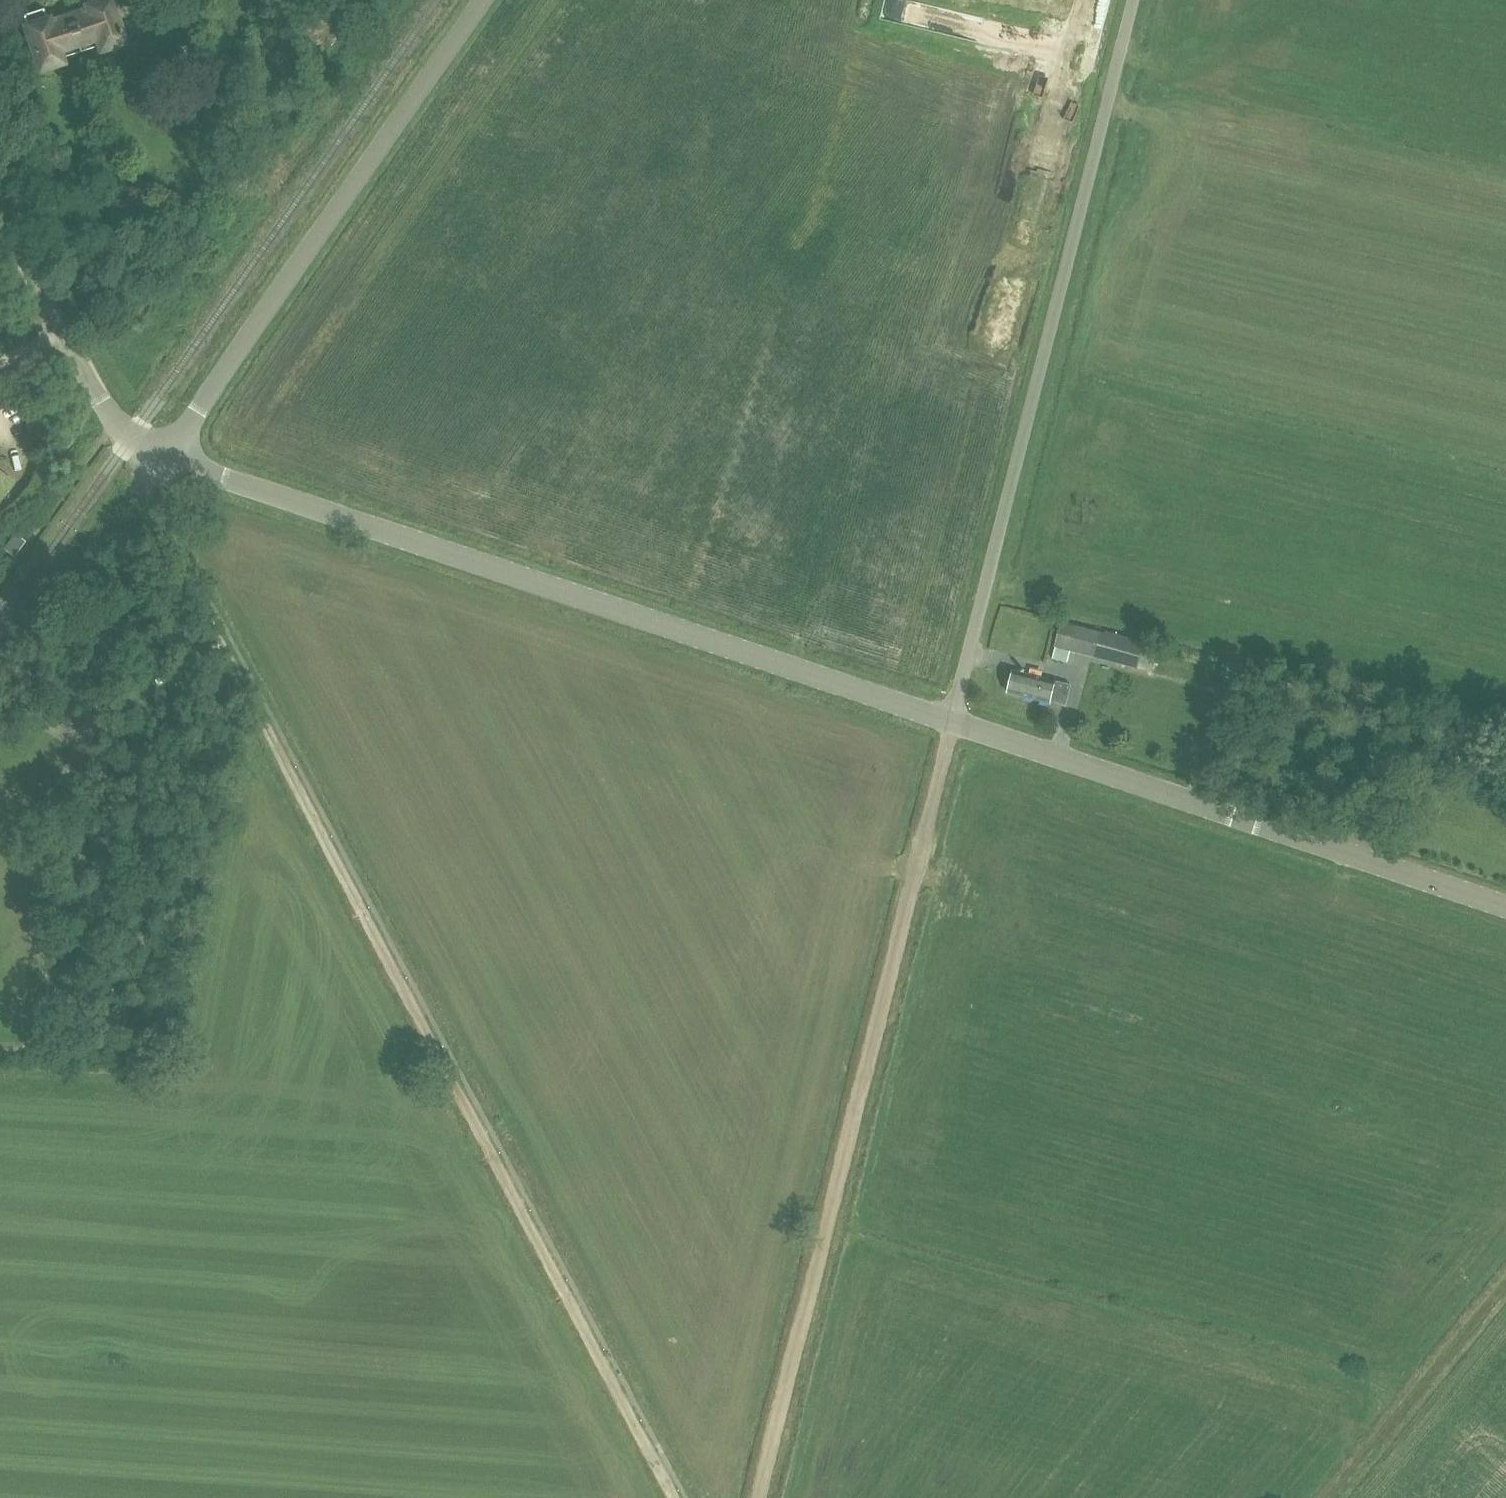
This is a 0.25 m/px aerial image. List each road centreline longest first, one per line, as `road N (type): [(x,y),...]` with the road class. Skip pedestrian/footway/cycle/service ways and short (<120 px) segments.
road 1 (track): [(675,1497),(149,502),(157,466)]
road 2 (tertiary): [(949,721),(163,457)]
road 3 (track): [(758,1497),(949,721)]
road 4 (unclassified): [(949,721),(1133,0)]
road 5 (tertiary): [(1505,906),(949,721)]
road 6 (tertiary): [(163,457),(484,0)]
road 7 (tertiary): [(163,457),(140,450),(115,421),(0,210)]
road 8 (track): [(1330,1497),(1505,1280)]

